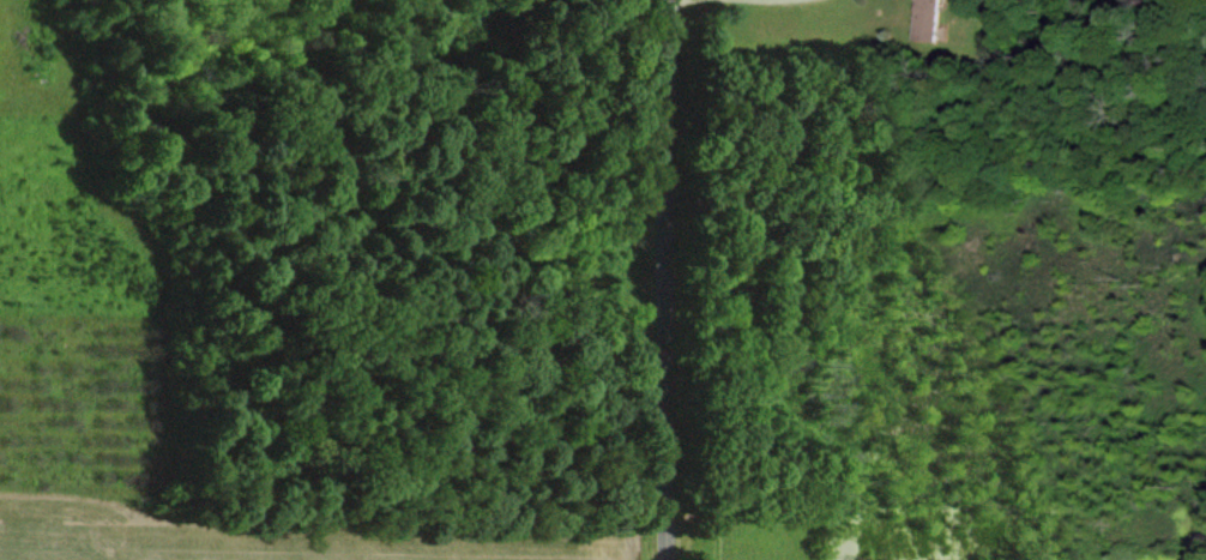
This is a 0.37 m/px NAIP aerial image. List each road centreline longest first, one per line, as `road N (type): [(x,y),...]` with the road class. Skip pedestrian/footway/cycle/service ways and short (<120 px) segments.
road 1 (residential): [(670,559),(671,0)]

